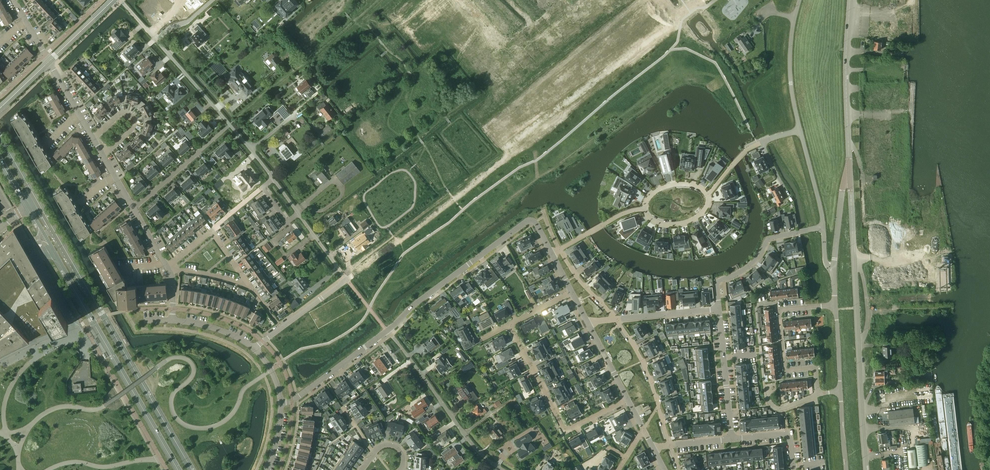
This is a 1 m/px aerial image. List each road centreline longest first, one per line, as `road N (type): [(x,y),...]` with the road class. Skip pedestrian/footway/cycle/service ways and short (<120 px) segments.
road 1 (secondary): [(190,469),(0,138)]
road 2 (secondary): [(30,205),(179,469)]
road 3 (unclassified): [(535,139),(347,279)]
road 4 (residential): [(388,330),(529,220),(551,254)]
road 5 (unclassified): [(676,13),(660,40),(535,139)]
road 6 (residential): [(509,325),(565,431),(628,400)]
road 7 (unclassified): [(501,469),(470,443),(388,330)]
road 8 (residential): [(644,0),(509,108)]
road 9 (residential): [(818,393),(815,368),(785,370),(778,310),(835,305)]
road 10 (secondary): [(850,170),(850,0)]
road 11 (residential): [(824,226),(769,238),(743,271),(716,283),(719,308)]
road 12 (residential): [(669,445),(642,361),(614,319)]
road 13 (residential): [(719,308),(732,439)]
road 14 (unclassified): [(800,130),(790,57),(800,0)]
road 15 (residential): [(282,403),(388,330)]
road 16 (residential): [(230,125),(134,208)]
road 17 (residential): [(487,82),(581,0)]
road 18 (secondary): [(866,469),(858,345)]

